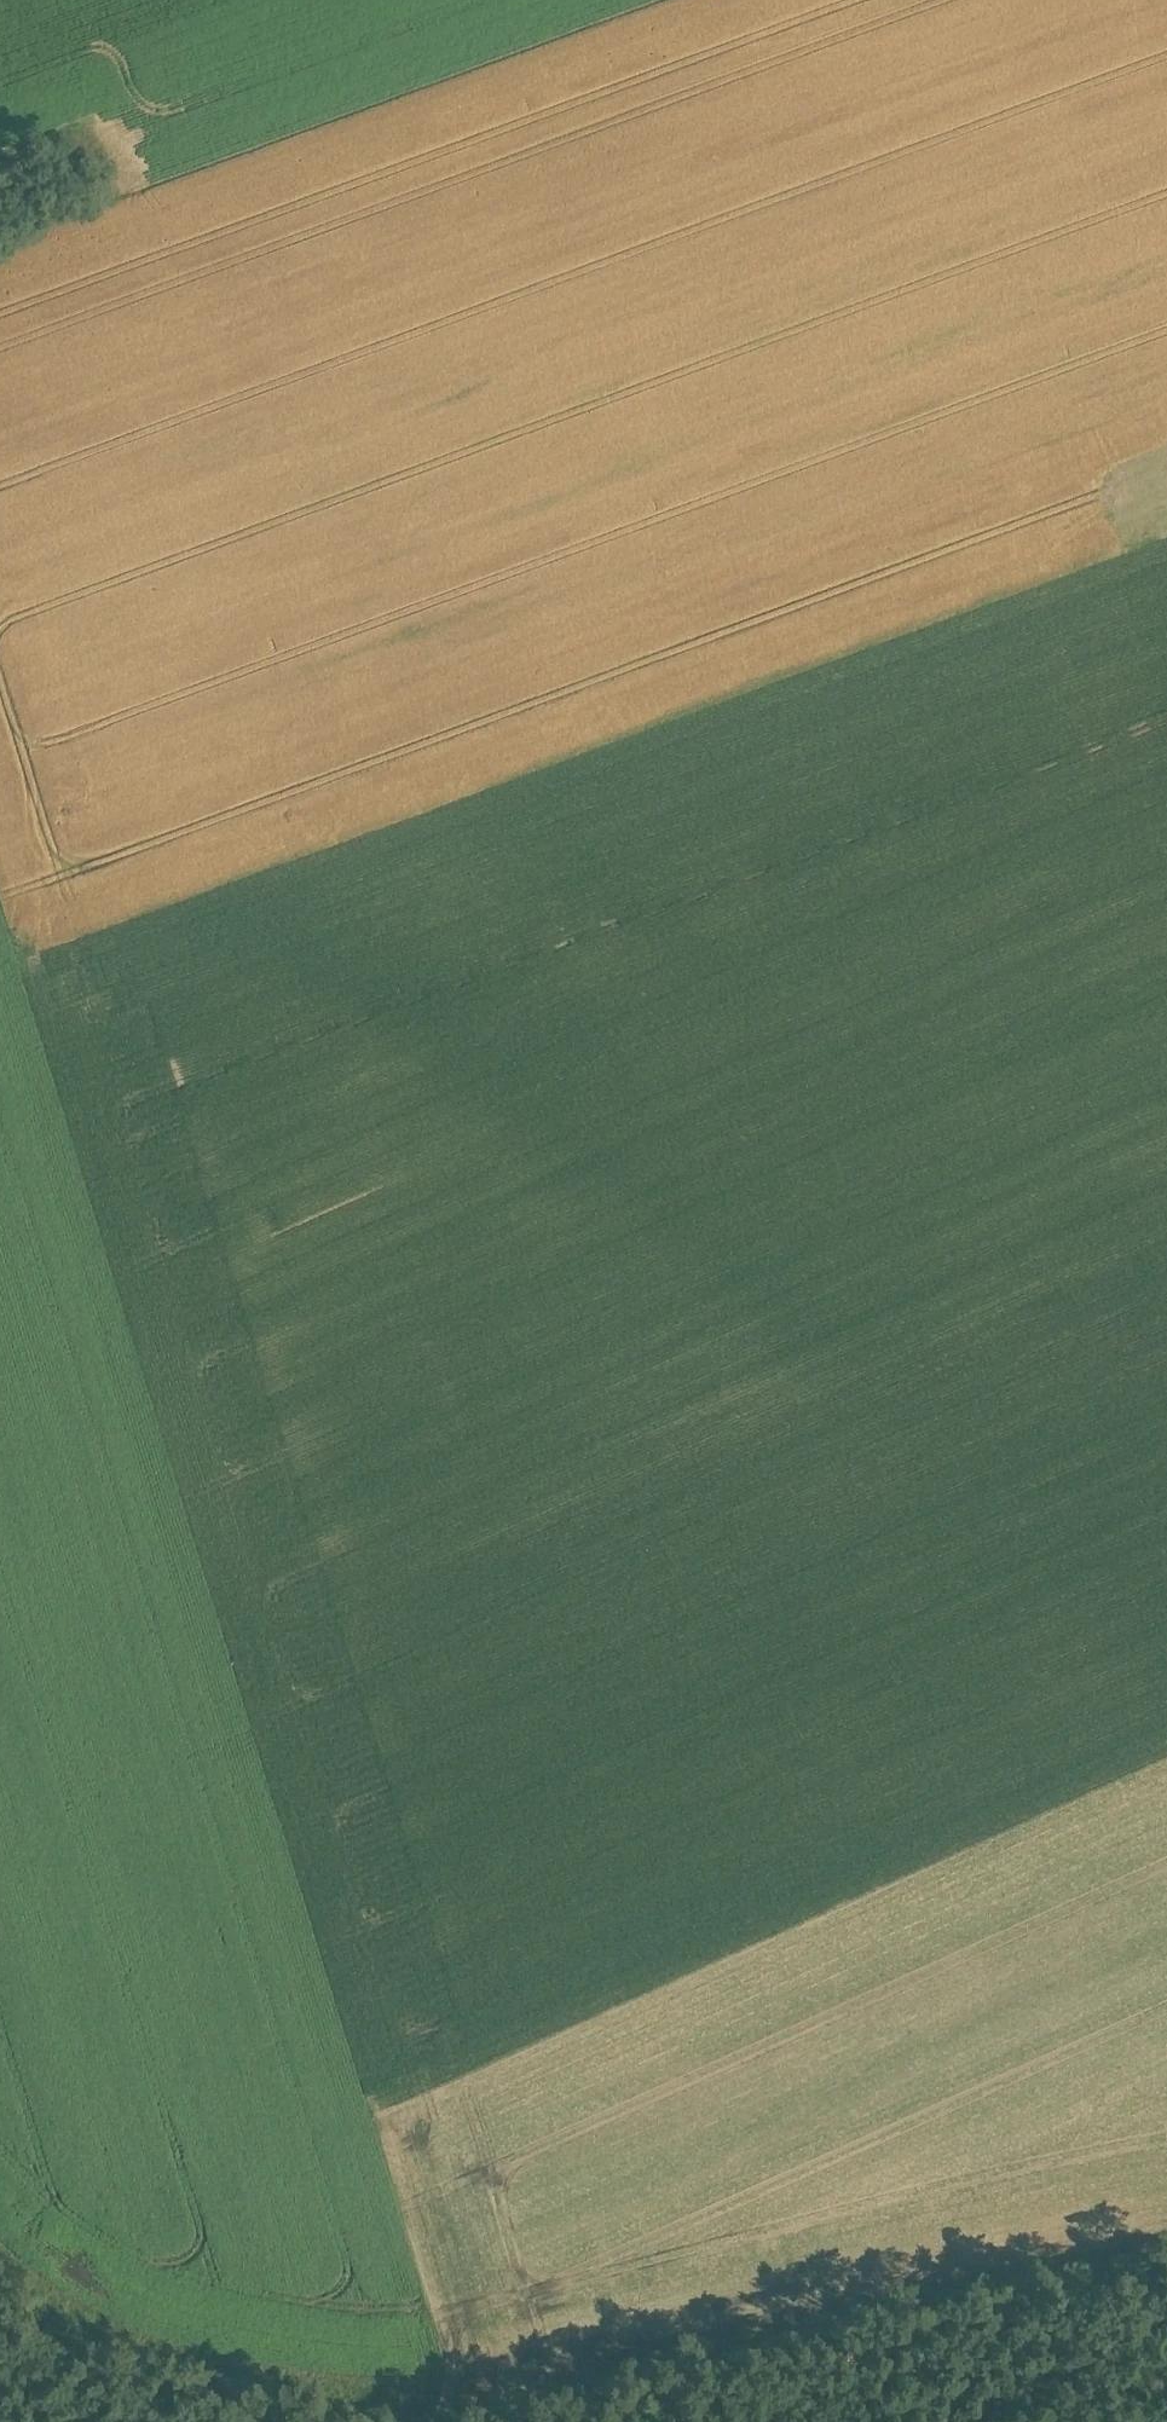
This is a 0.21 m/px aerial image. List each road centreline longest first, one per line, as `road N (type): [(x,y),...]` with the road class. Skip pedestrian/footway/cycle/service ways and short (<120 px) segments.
road 1 (track): [(1057,2421),(1166,2369)]

